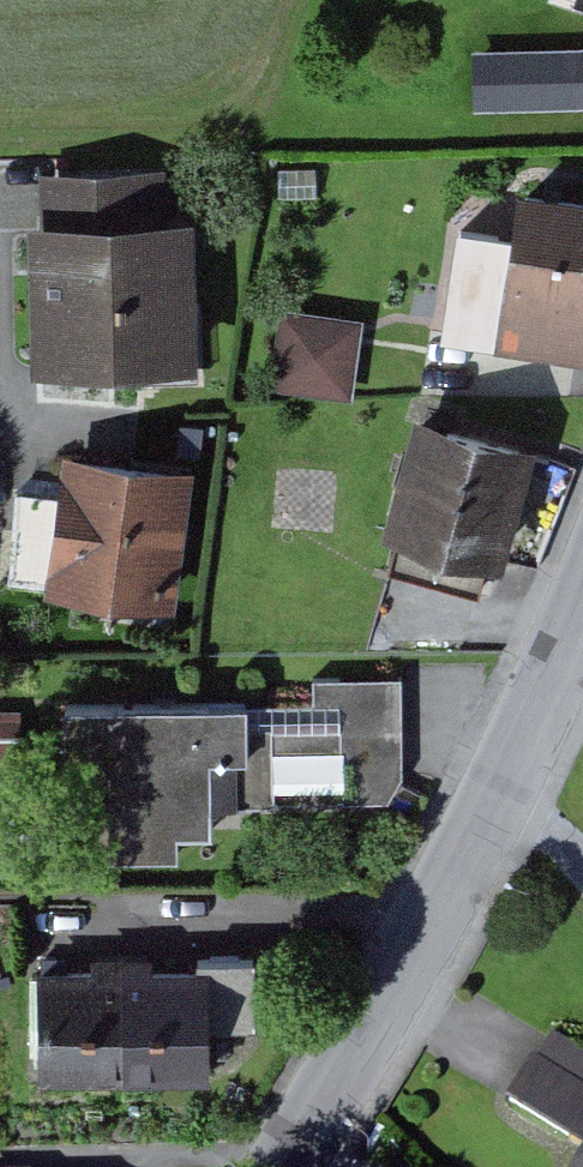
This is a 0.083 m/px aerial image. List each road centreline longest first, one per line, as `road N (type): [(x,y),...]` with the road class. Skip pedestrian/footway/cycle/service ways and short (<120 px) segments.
road 1 (residential): [(295,1166),(523,769),(582,621)]

